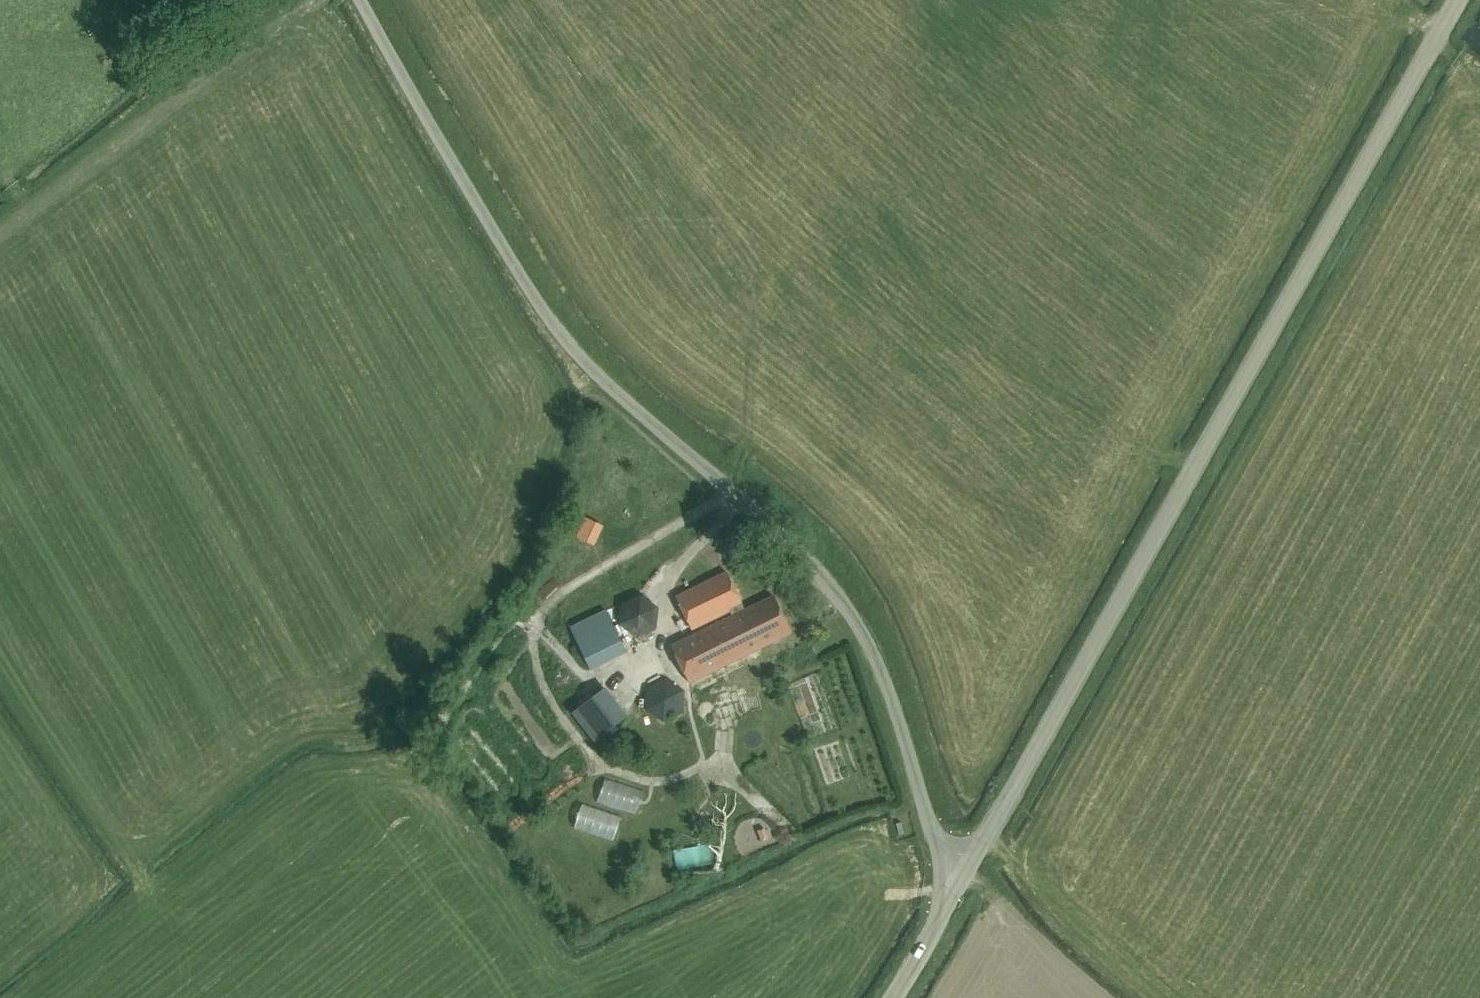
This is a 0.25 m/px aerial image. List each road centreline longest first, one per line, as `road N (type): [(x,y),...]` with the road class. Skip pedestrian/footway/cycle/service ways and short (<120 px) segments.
road 1 (unclassified): [(954,890),(888,689),(857,625),(727,488),(575,350),(512,263),(362,0)]
road 2 (unclassified): [(954,890),(1453,0)]
road 3 (unclassified): [(885,997),(954,890)]

